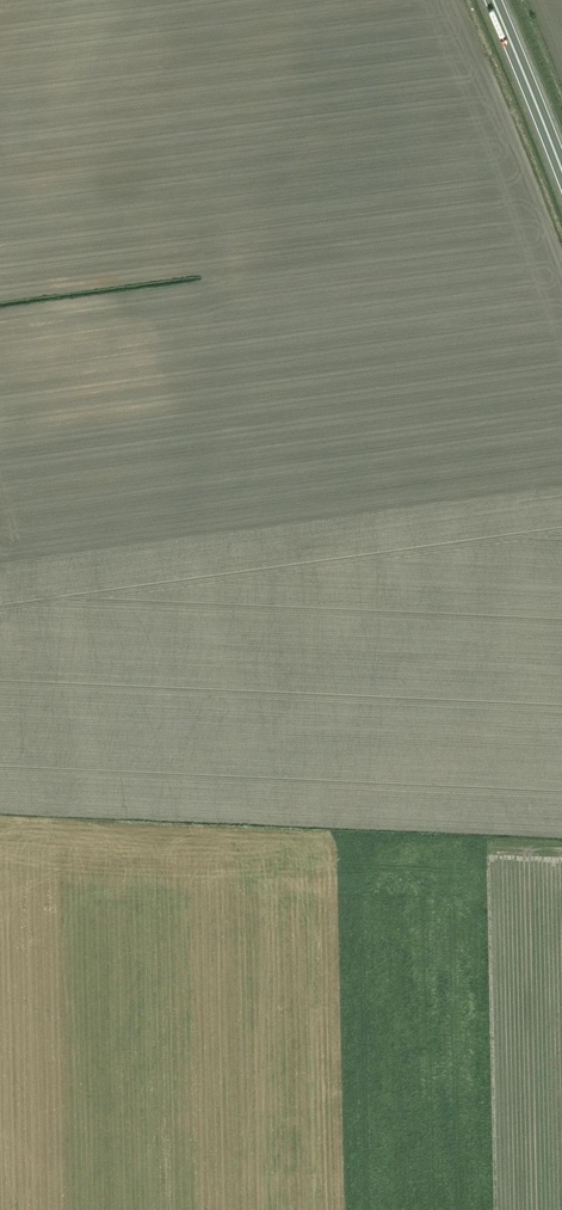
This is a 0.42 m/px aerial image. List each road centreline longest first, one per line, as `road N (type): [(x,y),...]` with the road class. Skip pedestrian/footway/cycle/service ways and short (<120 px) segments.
road 1 (trunk): [(561,167),(499,0)]

